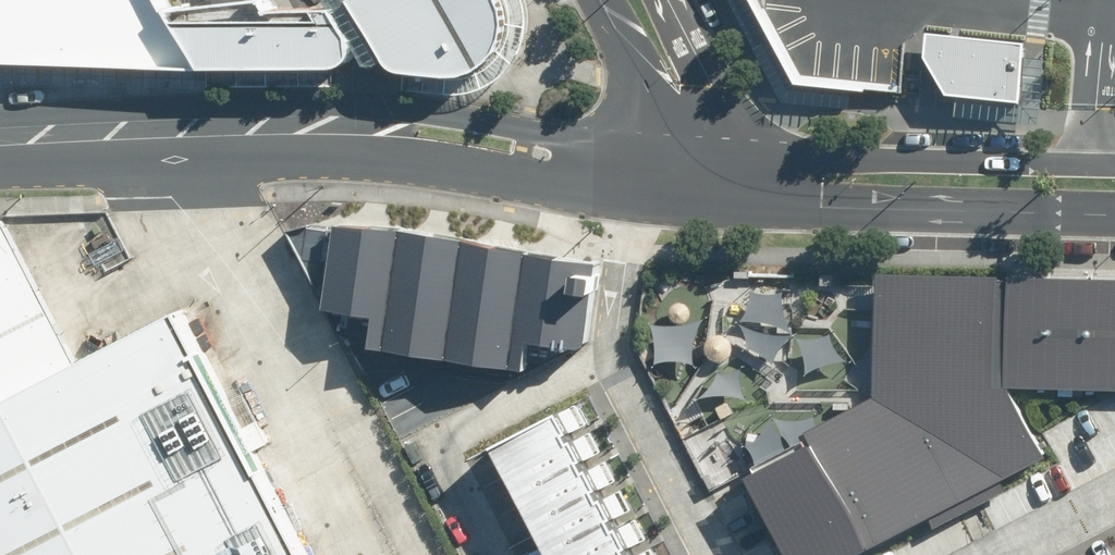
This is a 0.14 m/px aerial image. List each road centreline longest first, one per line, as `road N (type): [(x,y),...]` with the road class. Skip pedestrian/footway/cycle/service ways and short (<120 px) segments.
road 1 (residential): [(1114,216),(718,205)]
road 2 (residential): [(726,554),(617,337),(639,201)]
road 3 (residential): [(739,153),(1114,165)]
road 4 (residential): [(639,201),(418,164),(307,127)]
road 5 (residential): [(307,127),(439,113),(642,142)]
road 6 (residential): [(307,127),(0,139)]
road 7 (residential): [(664,0),(739,153)]
road 8 (residential): [(642,142),(644,90),(598,0)]
road 9 (residential): [(1114,492),(987,554)]

